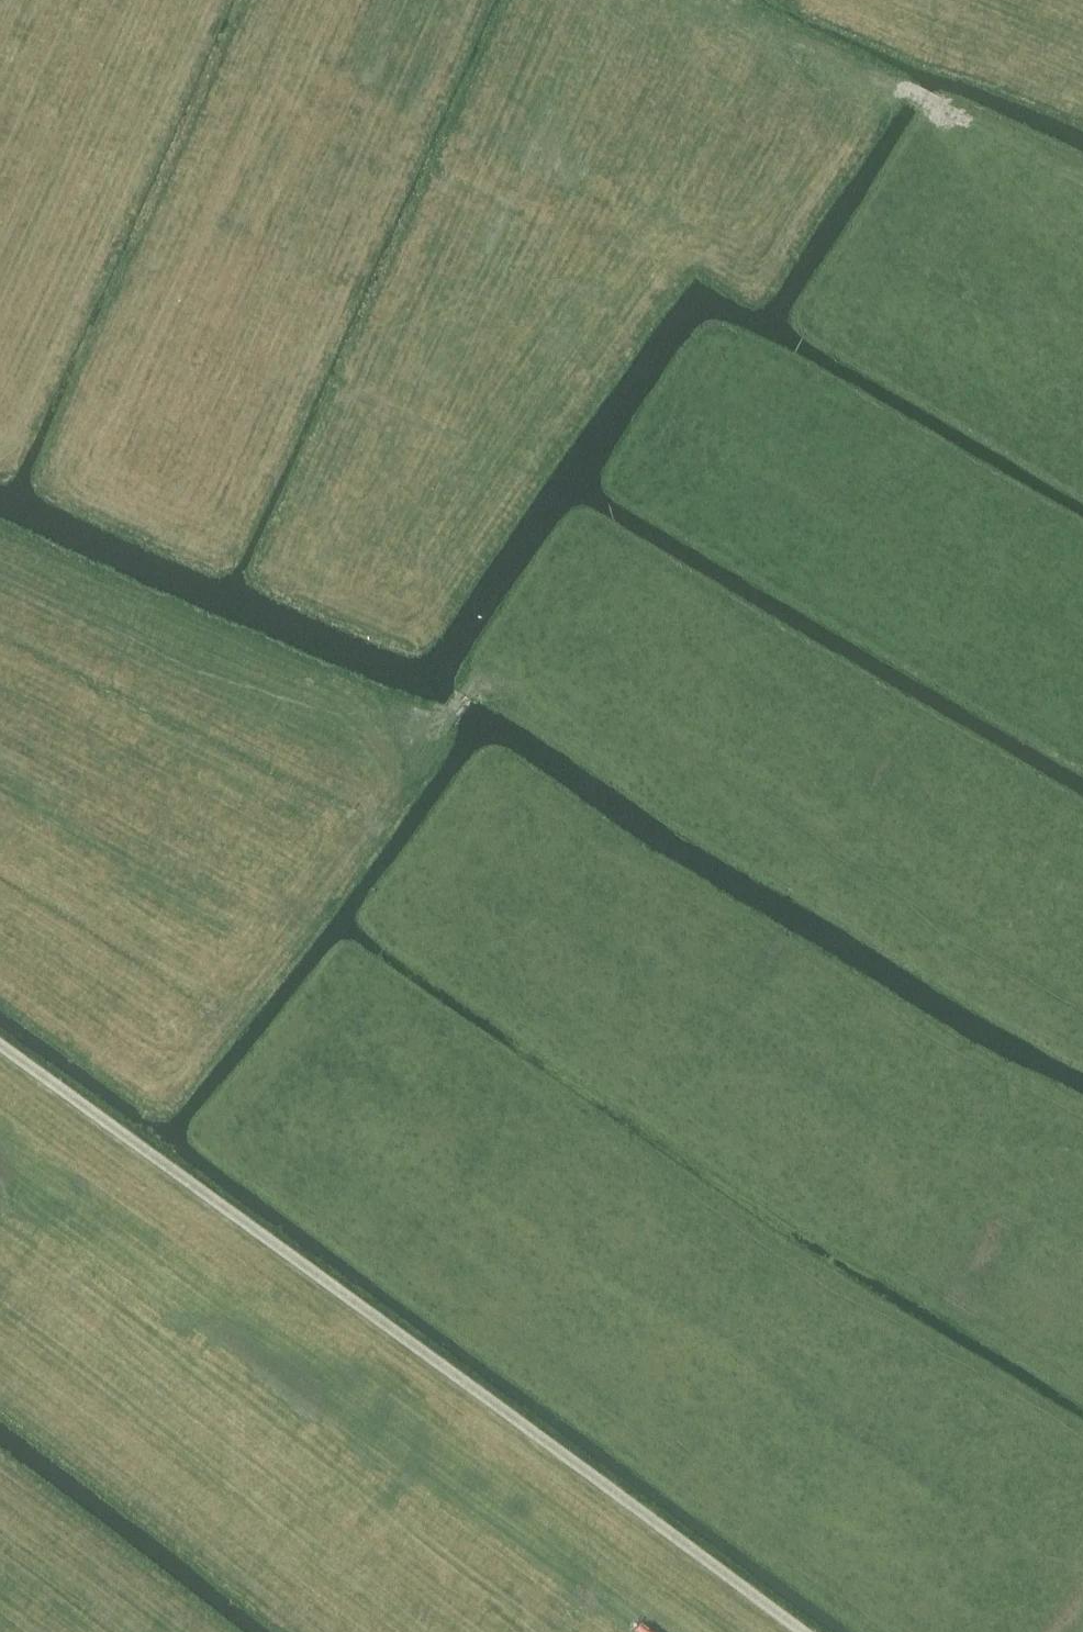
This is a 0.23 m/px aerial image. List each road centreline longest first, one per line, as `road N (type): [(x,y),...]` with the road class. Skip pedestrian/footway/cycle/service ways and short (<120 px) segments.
road 1 (unclassified): [(806,1631),(0,1046)]
road 2 (track): [(695,0),(1082,183)]

